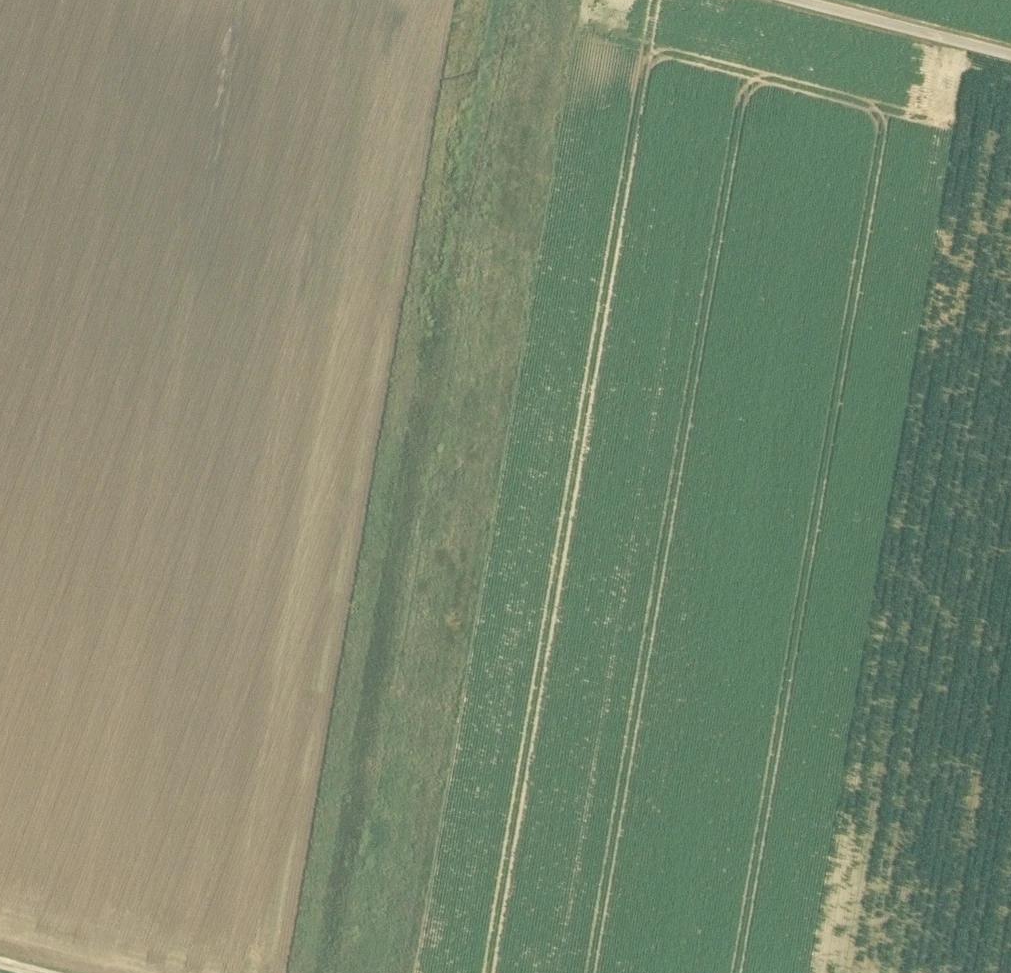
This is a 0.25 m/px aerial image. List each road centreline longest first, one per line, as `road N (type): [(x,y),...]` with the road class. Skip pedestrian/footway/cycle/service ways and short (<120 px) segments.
road 1 (track): [(1010,61),(777,0)]

